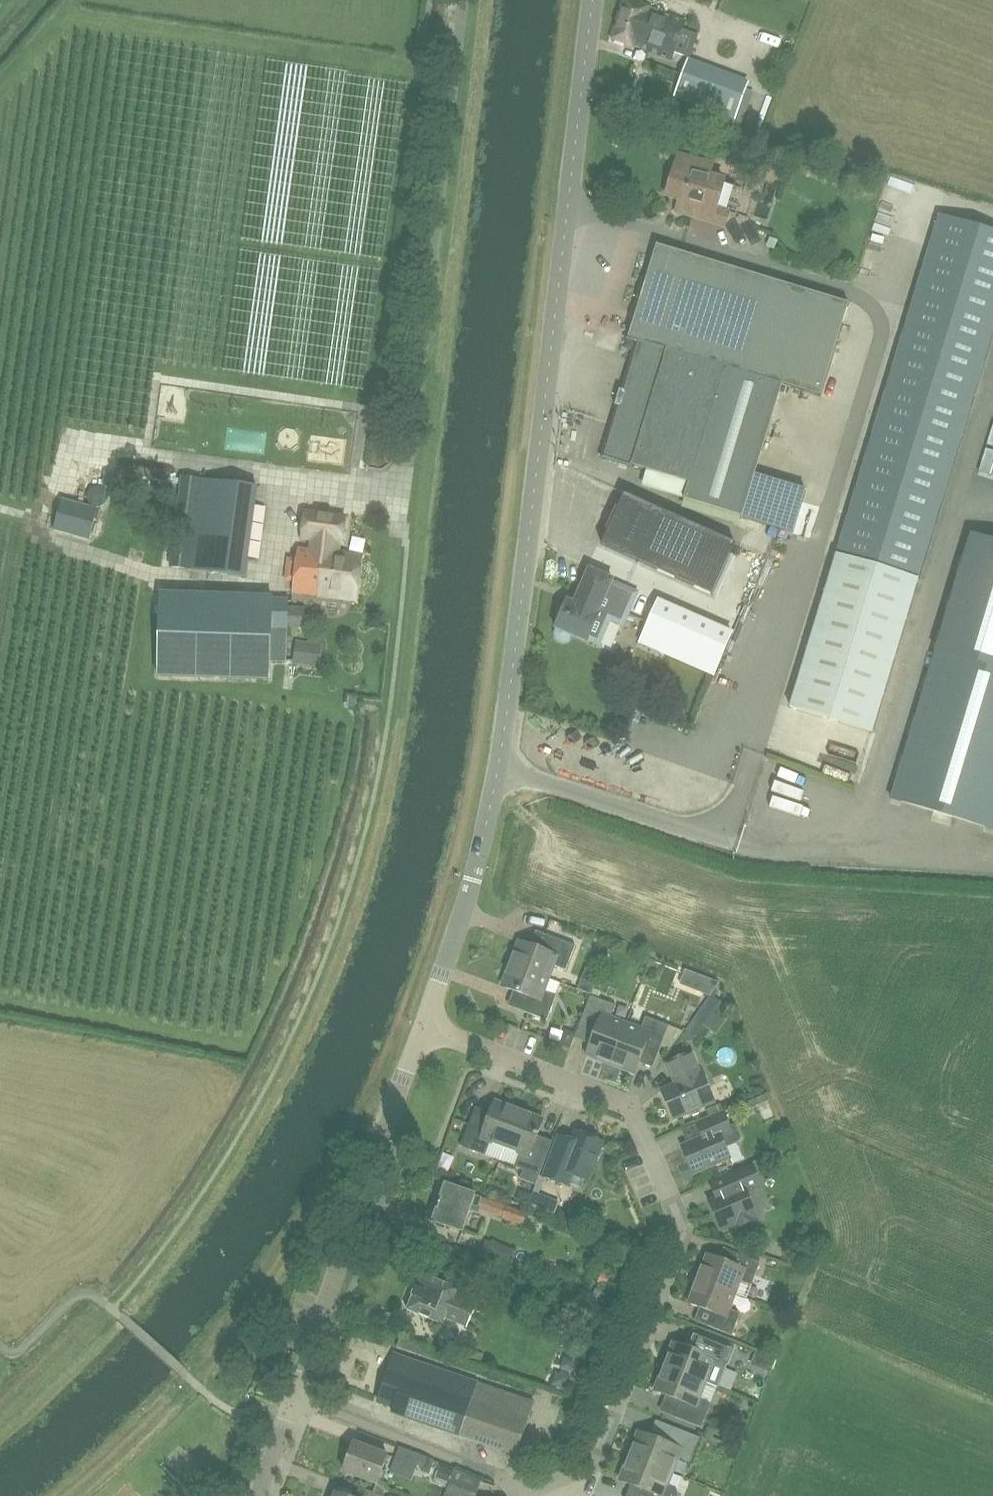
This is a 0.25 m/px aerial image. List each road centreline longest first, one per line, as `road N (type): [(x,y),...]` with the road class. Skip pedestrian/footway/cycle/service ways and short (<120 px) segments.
road 1 (tertiary): [(422,1027),(474,872),(497,769),(591,0)]
road 2 (residential): [(535,1495),(595,1469),(686,1233),(633,1109),(422,1027)]
road 3 (unclassified): [(463,0),(403,498)]
road 4 (tertiary): [(296,1400),(422,1027)]
road 5 (residential): [(535,1495),(296,1400)]

